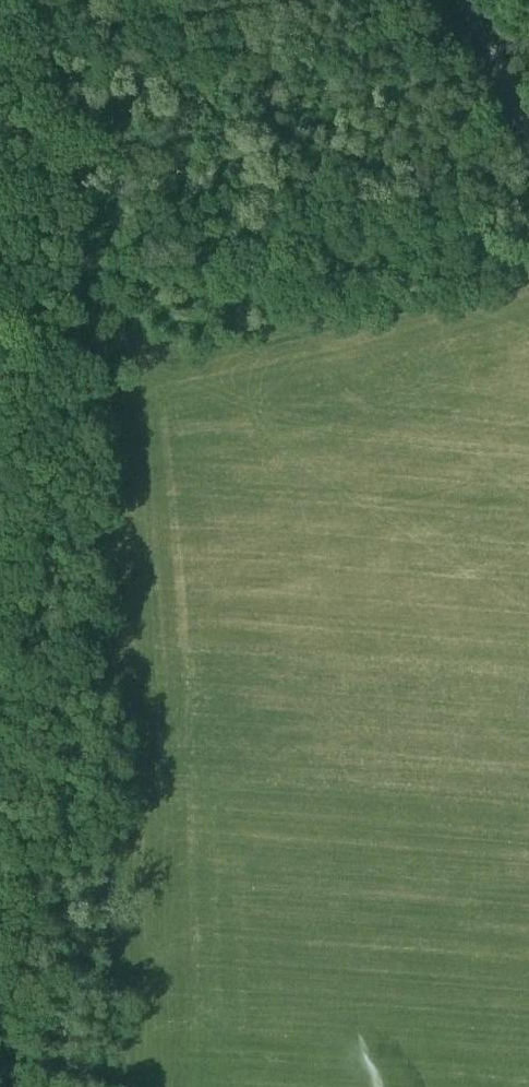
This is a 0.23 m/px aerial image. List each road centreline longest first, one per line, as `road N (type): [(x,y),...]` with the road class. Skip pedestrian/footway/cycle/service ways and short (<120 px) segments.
road 1 (secondary): [(528,105),(455,0)]

